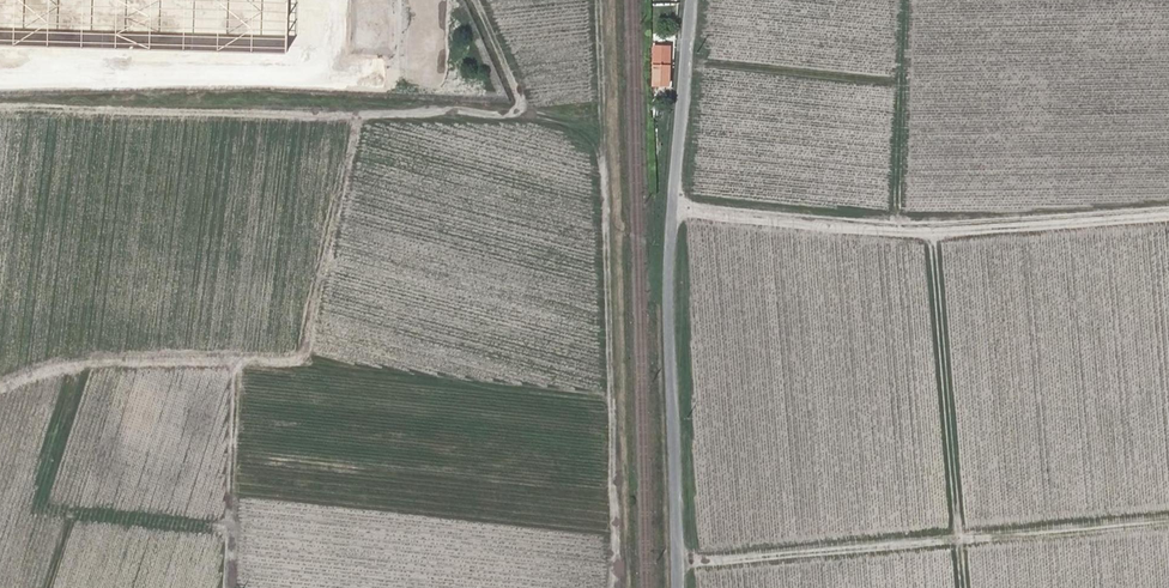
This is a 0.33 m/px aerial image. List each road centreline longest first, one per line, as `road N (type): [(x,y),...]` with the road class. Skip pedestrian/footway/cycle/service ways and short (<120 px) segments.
road 1 (track): [(693,0),(670,279),(678,587)]
road 2 (unclassified): [(621,587),(604,0)]
road 3 (track): [(673,207),(892,232),(1168,214)]

